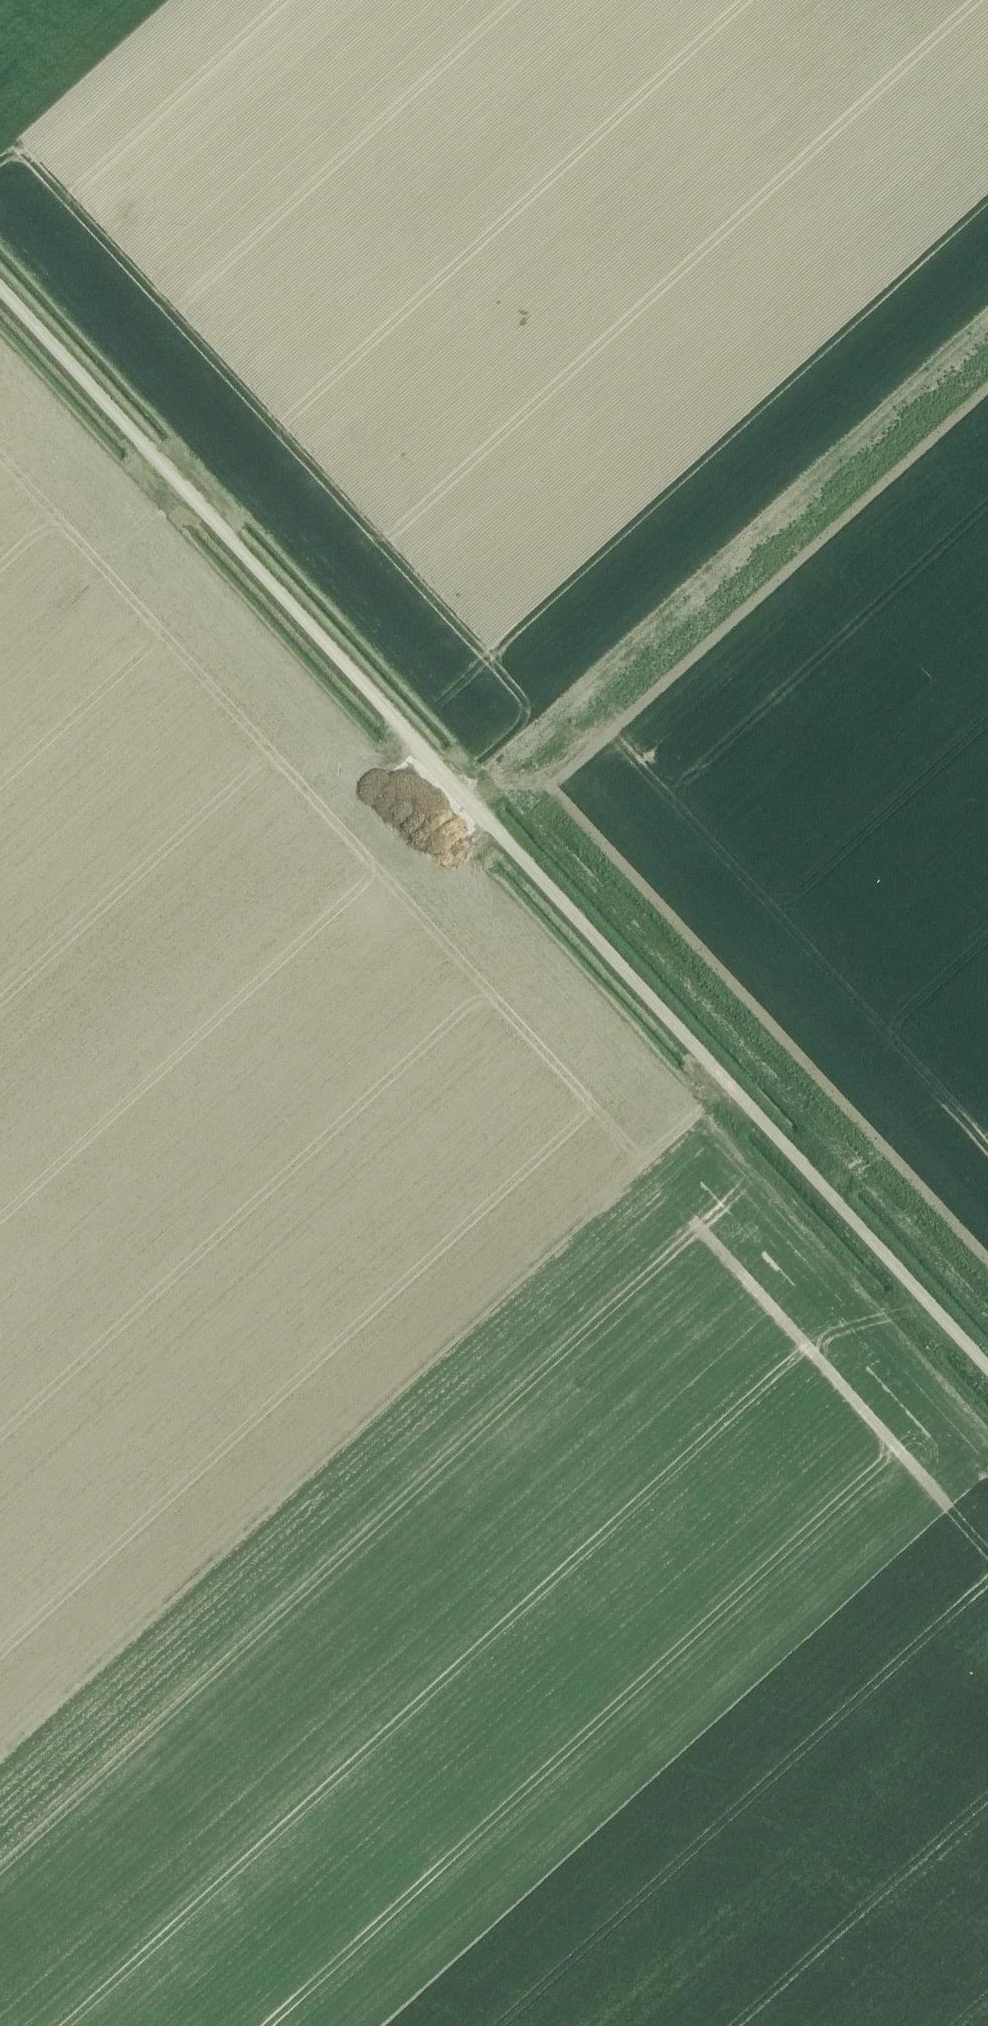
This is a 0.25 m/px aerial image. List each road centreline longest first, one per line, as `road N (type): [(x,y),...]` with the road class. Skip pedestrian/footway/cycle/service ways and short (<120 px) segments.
road 1 (unclassified): [(0,289),(987,1366)]

